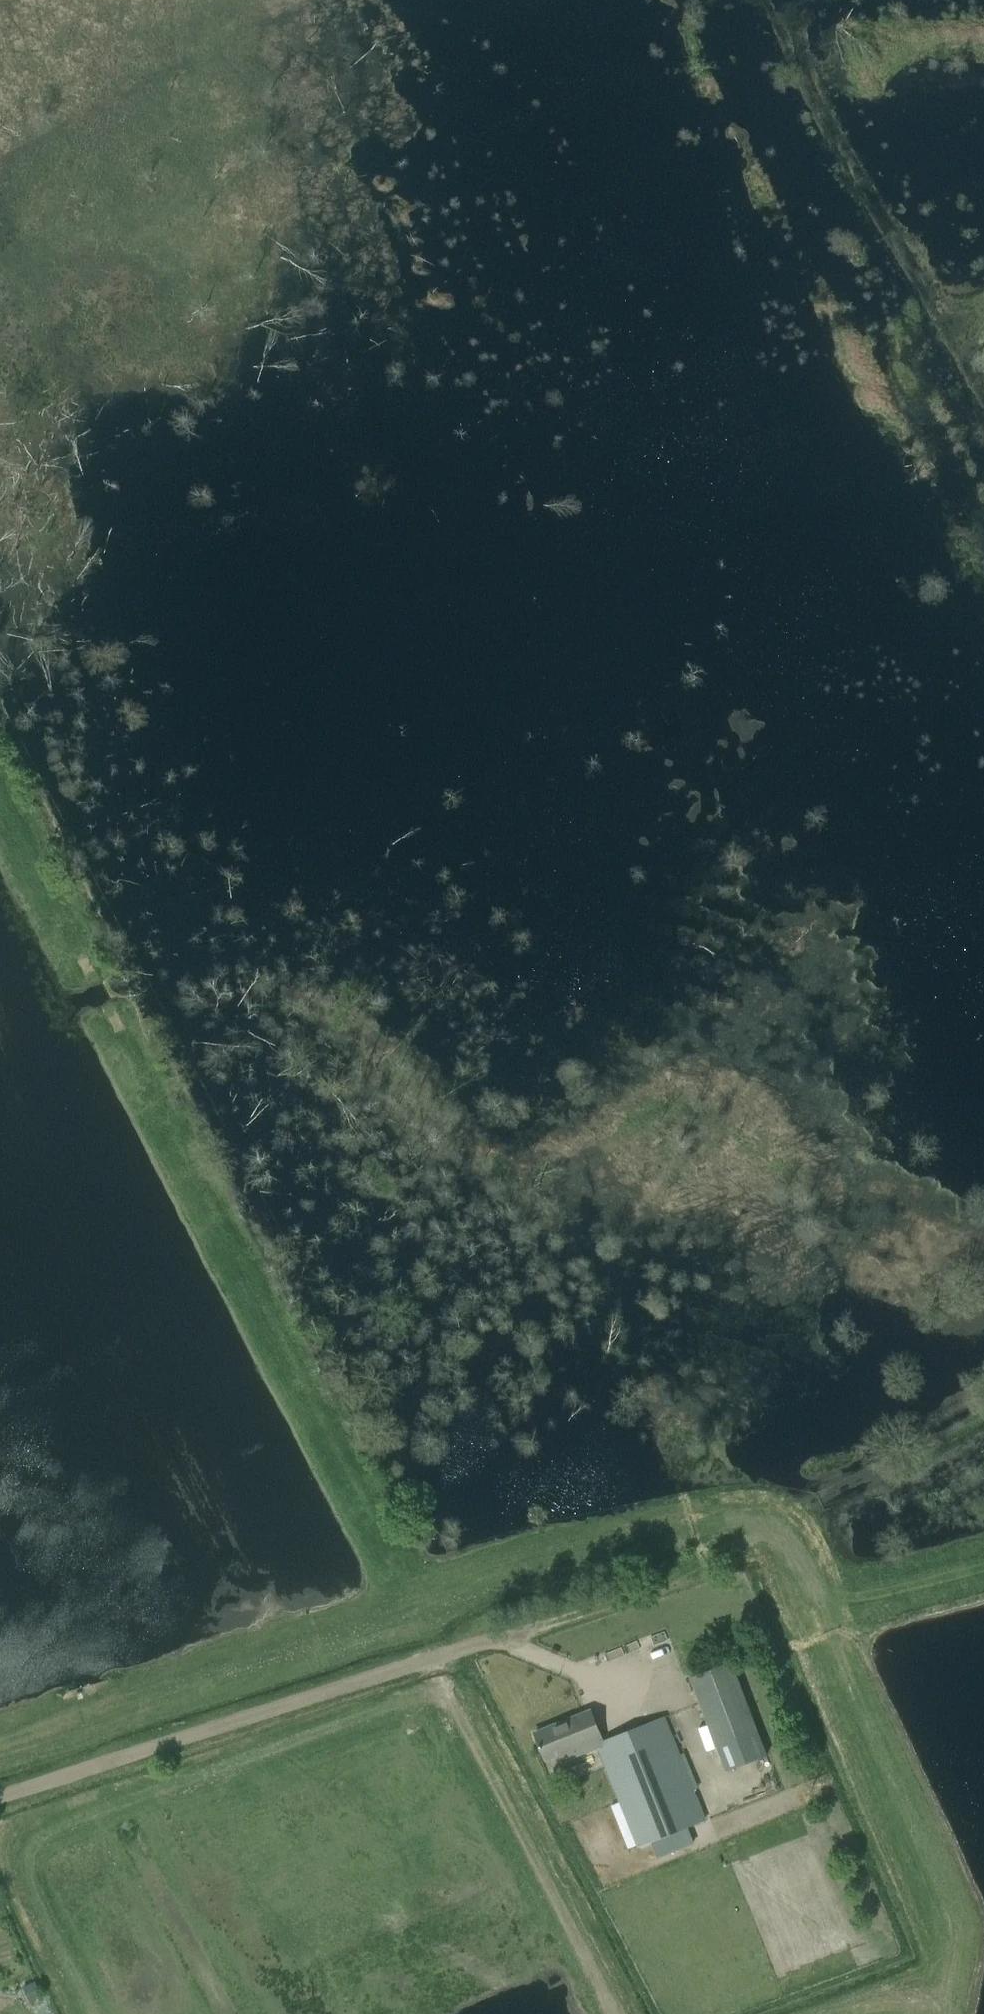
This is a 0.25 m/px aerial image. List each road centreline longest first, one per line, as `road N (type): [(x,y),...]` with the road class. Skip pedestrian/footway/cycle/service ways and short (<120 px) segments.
road 1 (unclassified): [(0,1806),(684,1582)]

